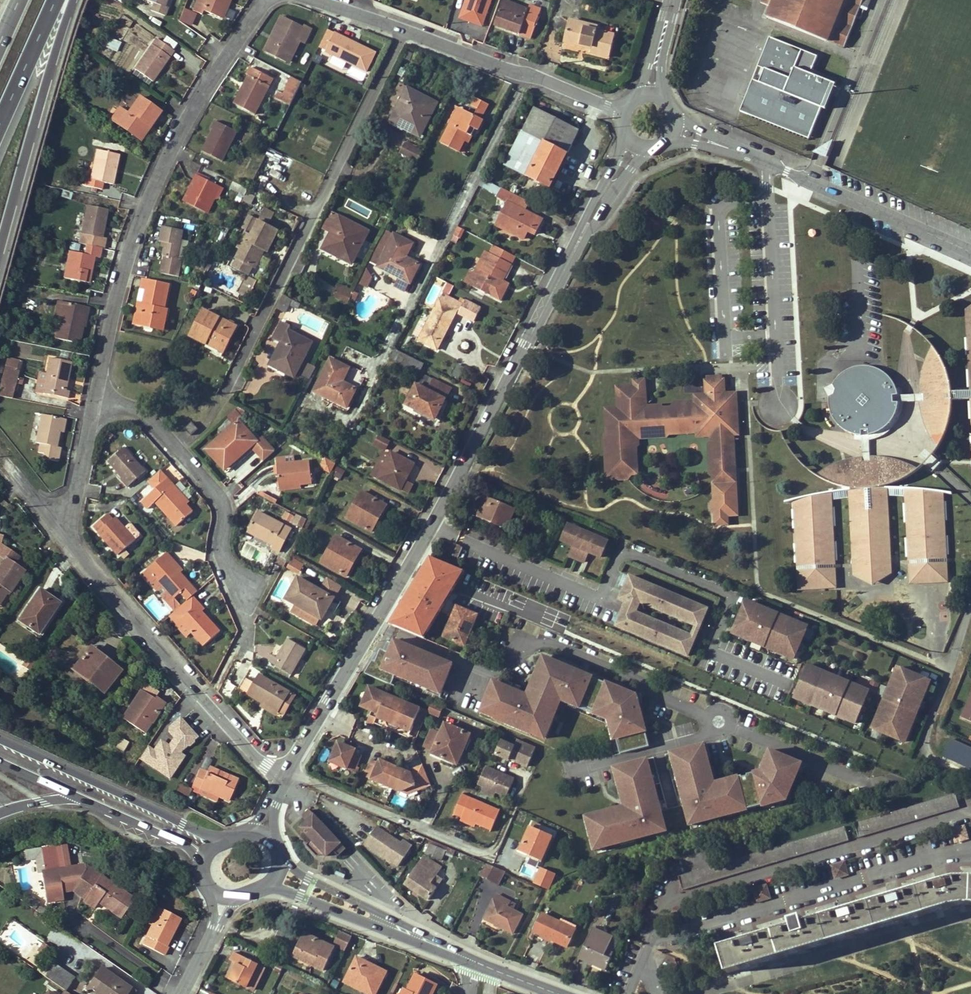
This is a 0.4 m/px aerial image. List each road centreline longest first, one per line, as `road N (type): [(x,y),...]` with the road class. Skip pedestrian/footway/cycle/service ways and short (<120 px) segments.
road 1 (tertiary): [(285,774),(431,526),(634,145)]
road 2 (residential): [(167,449),(201,433),(222,399),(408,24)]
road 3 (residential): [(94,401),(122,275),(161,171),(266,0)]
road 4 (residential): [(652,942),(666,906),(970,817)]
road 5 (residential): [(56,521),(255,757),(285,774)]
road 6 (residential): [(652,942),(970,853)]
road 7 (residential): [(970,251),(674,131)]
road 8 (residential): [(527,74),(404,318)]
road 9 (motorway): [(0,249),(73,0)]
road 10 (secondary): [(222,839),(0,738)]
road 11 (residential): [(252,616),(226,567),(227,515),(167,449)]
road 12 (secondary): [(266,887),(418,936)]
road 13 (secondary): [(418,936),(281,858)]
road 14 (secondary): [(76,797),(188,848),(202,866)]
road 15 (motorway): [(0,122),(55,0)]
road 16 (residential): [(408,24),(527,74)]
road 17 (residential): [(56,521),(77,491),(94,401)]

